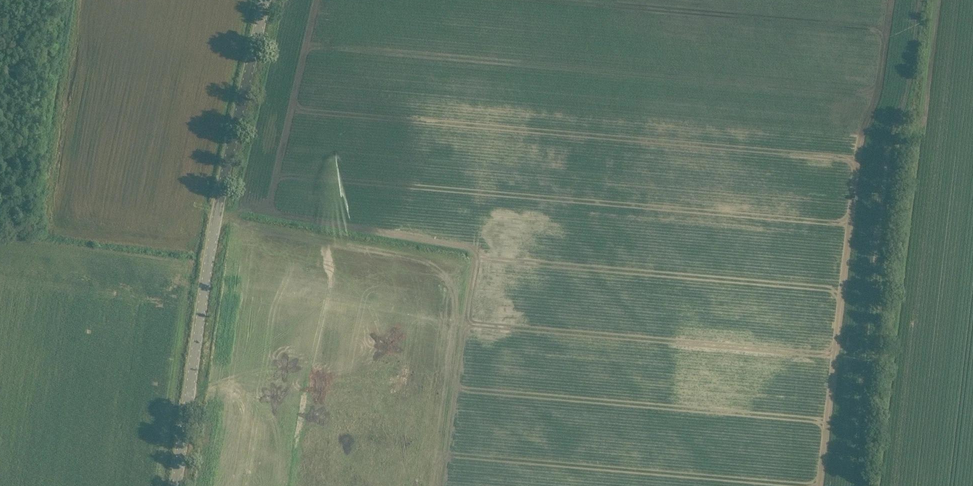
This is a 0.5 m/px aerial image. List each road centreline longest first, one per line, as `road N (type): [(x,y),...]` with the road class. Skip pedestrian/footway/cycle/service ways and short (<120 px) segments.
road 1 (unclassified): [(176,485),(207,278),(266,0)]
road 2 (track): [(914,127),(901,134),(894,181),(862,485)]

